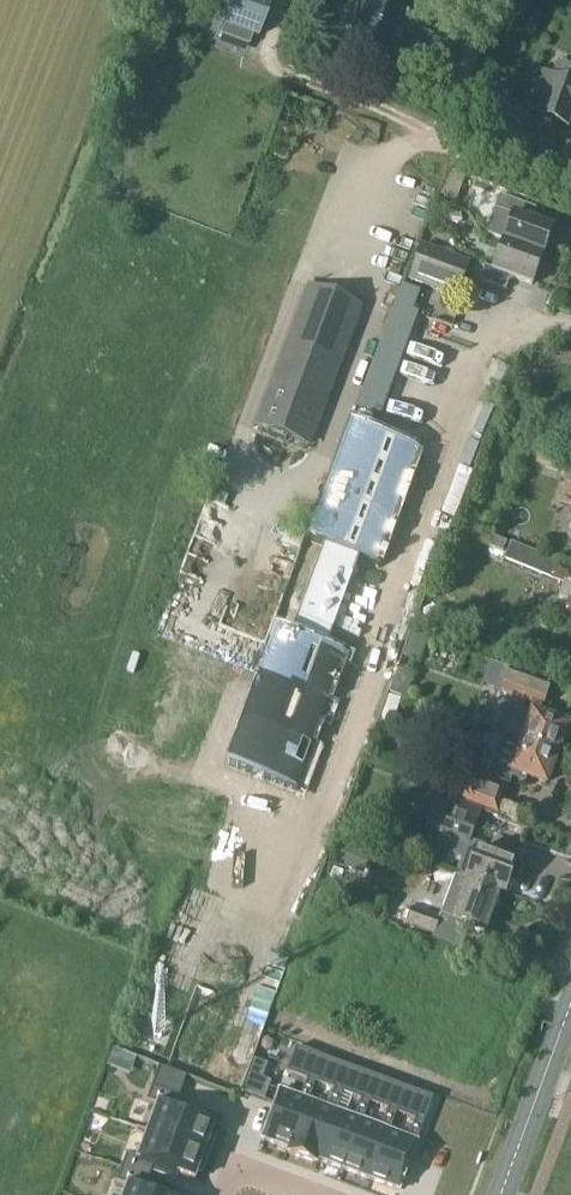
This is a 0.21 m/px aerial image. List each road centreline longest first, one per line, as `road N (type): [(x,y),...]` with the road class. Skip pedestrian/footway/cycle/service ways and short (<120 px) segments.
road 1 (residential): [(570,190),(434,137),(413,141),(381,162),(341,273)]
road 2 (track): [(280,0),(270,43),(282,72),(388,109),(434,137)]
road 3 (secondary): [(503,1194),(570,1005)]

